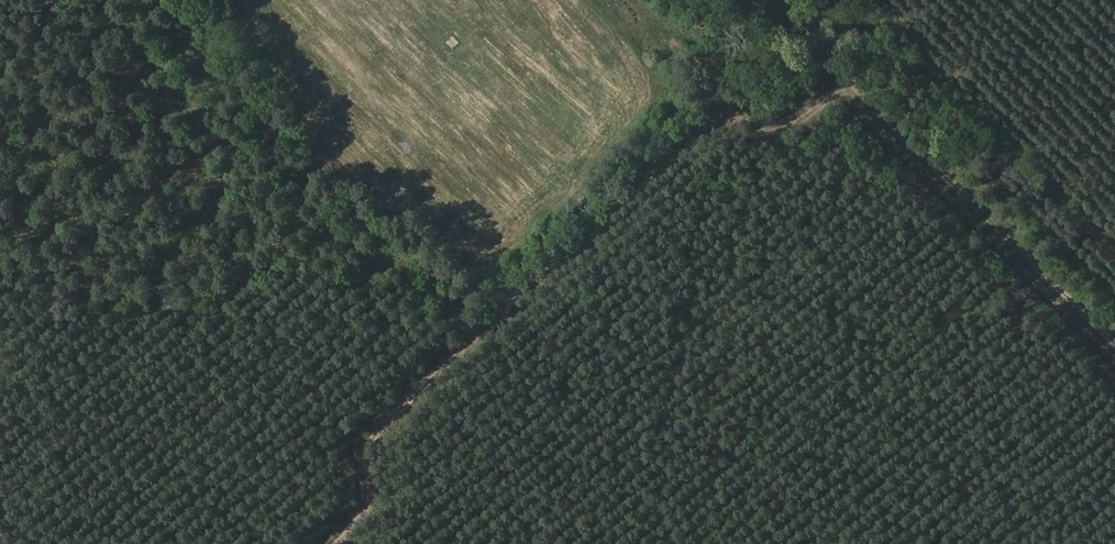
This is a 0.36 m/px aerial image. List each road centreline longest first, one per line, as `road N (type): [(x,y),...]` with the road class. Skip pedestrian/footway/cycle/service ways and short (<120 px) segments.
road 1 (track): [(771,0),(1114,340)]

